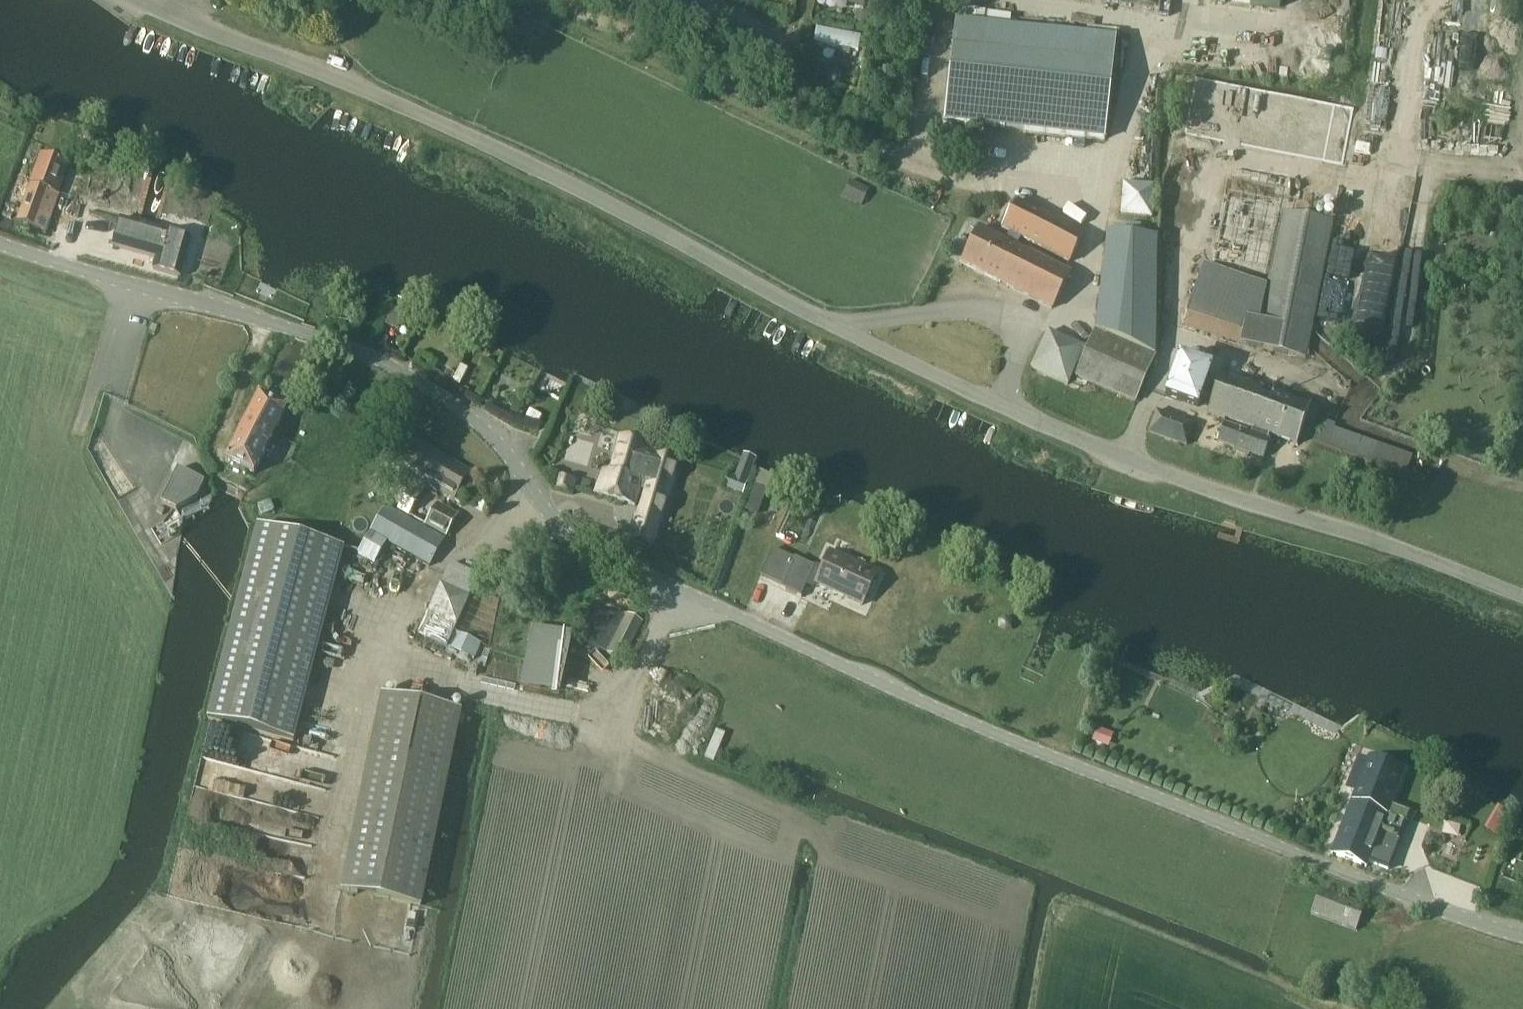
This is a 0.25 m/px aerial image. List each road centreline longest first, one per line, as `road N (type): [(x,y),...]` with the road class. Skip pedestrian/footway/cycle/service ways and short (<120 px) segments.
road 1 (unclassified): [(1522,934),(1069,764),(569,536),(485,429),(362,352),(0,242)]
road 2 (tertiary): [(1522,593),(1126,458),(892,354),(432,118),(151,0)]
road 3 (track): [(978,2),(1182,31),(1186,0)]

